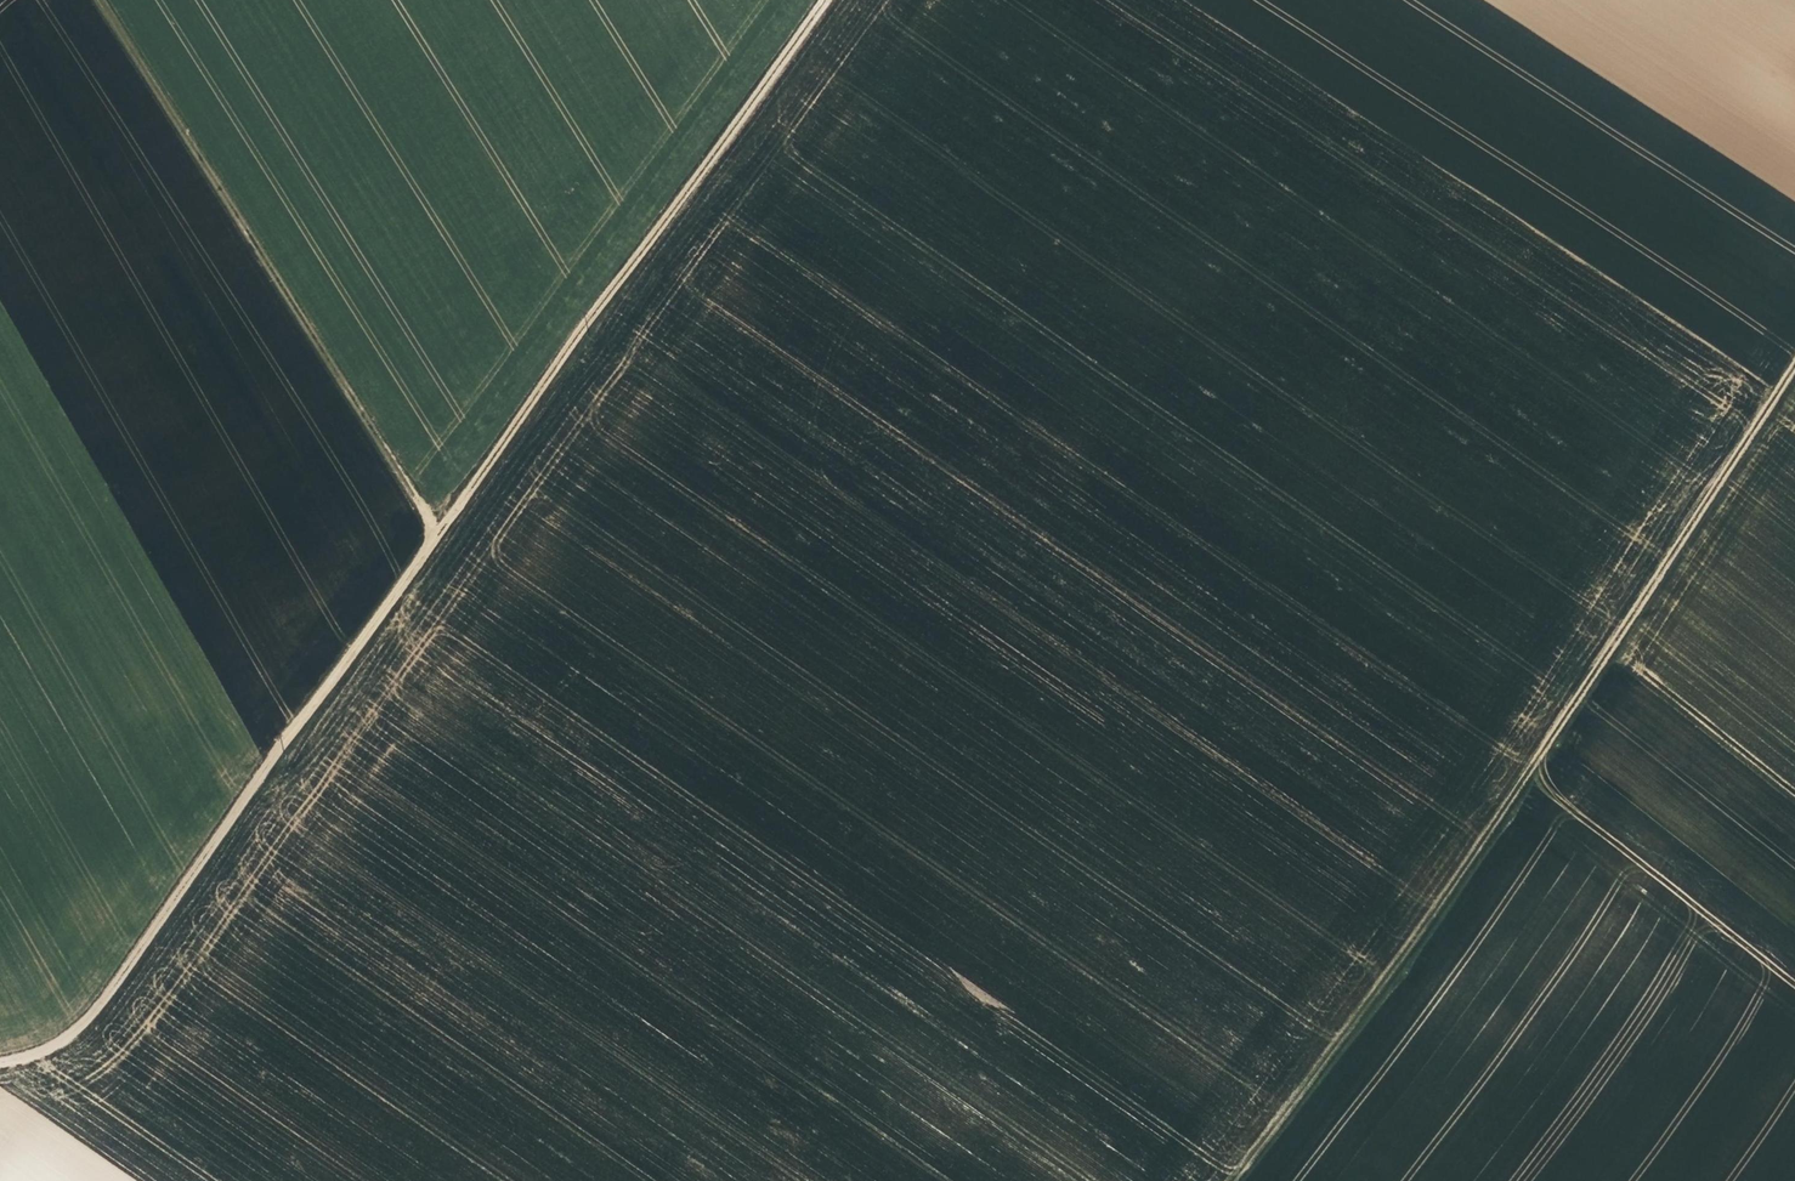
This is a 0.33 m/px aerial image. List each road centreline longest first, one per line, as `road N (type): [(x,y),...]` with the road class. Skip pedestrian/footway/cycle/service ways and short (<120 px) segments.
road 1 (track): [(827,0),(93,1023),(53,1049),(0,1059)]
road 2 (track): [(1794,373),(1453,903),(1234,1180)]
road 3 (track): [(446,530),(89,0)]

